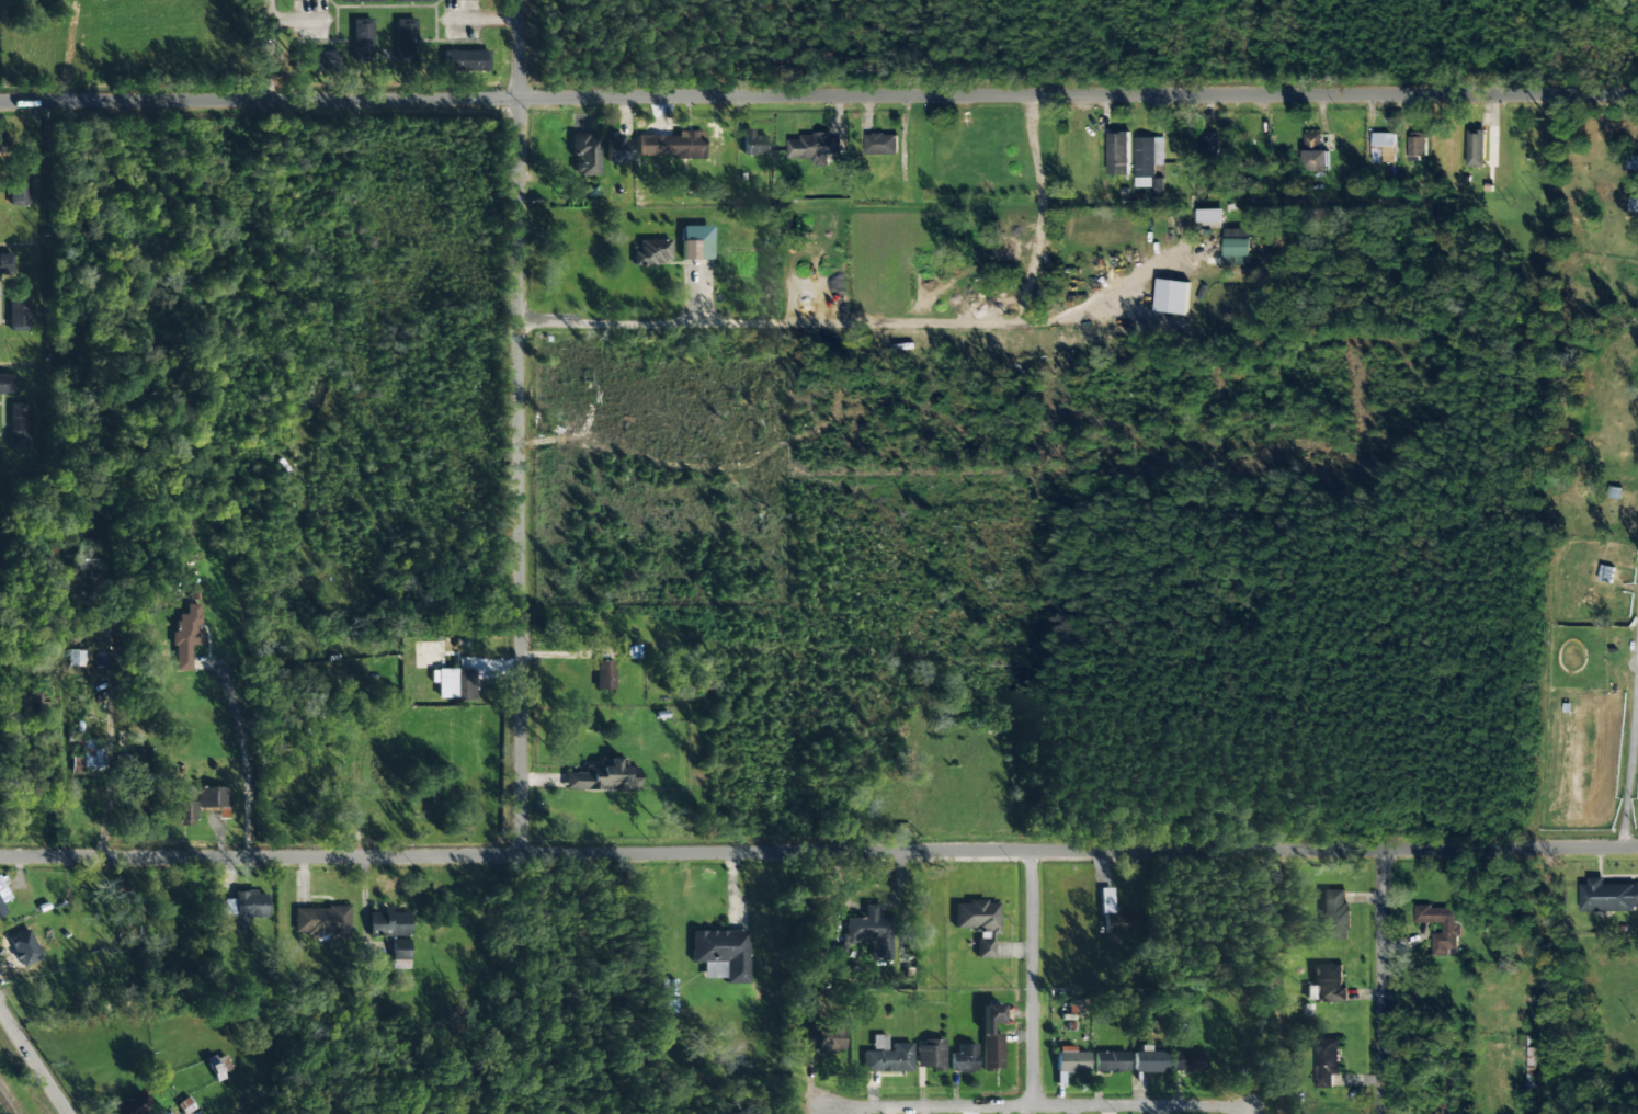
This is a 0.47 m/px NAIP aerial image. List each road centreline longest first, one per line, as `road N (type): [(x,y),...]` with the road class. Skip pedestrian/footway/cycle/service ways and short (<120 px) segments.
road 1 (residential): [(1637,849),(0,856)]
road 2 (residential): [(1637,97),(0,102)]
road 3 (residential): [(525,854),(521,0)]
road 4 (residential): [(1250,1107),(826,1109)]
road 5 (residential): [(1381,1113),(1383,852)]
road 6 (residential): [(1036,1106),(1033,854)]
road 7 (tertiary): [(67,1113),(0,1009)]

